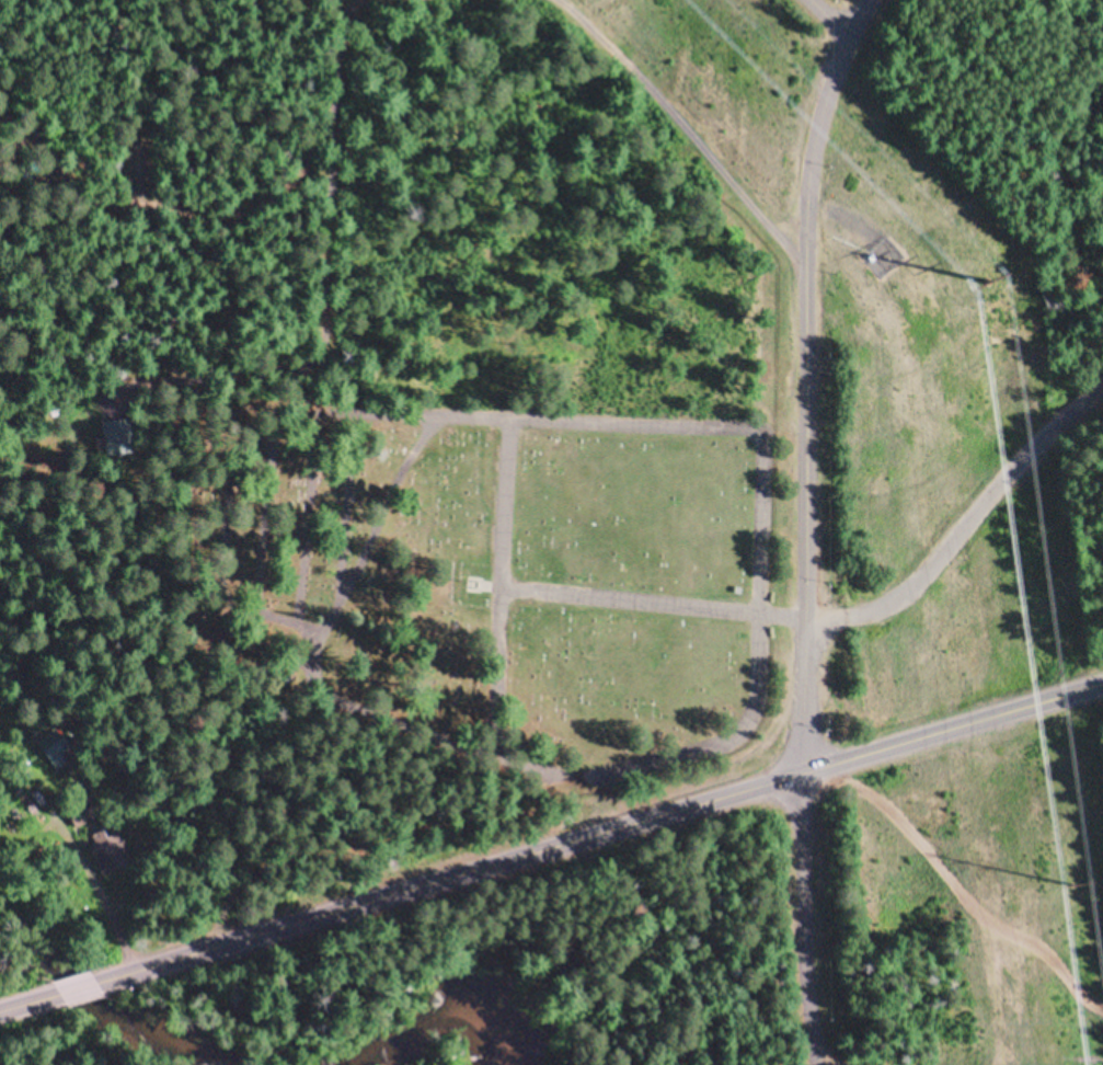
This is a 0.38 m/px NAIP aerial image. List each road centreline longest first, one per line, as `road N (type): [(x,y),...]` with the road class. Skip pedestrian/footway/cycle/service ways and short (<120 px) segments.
road 1 (residential): [(516,416),(501,765),(530,779),(582,774),(757,729),(767,700),(774,443),(765,426),(516,416)]
road 2 (secondary): [(1102,683),(95,984)]
road 3 (residential): [(812,618),(811,242),(818,156),(847,38),(870,0)]
road 4 (residential): [(1102,393),(903,597),(863,614),(812,618)]
road 5 (residential): [(819,1063),(801,777)]
road 6 (residential): [(767,614),(507,591)]
road 7 (track): [(1078,1064),(819,1063)]
road 8 (residential): [(801,777),(812,618)]
road 9 (residential): [(516,416),(374,409)]

